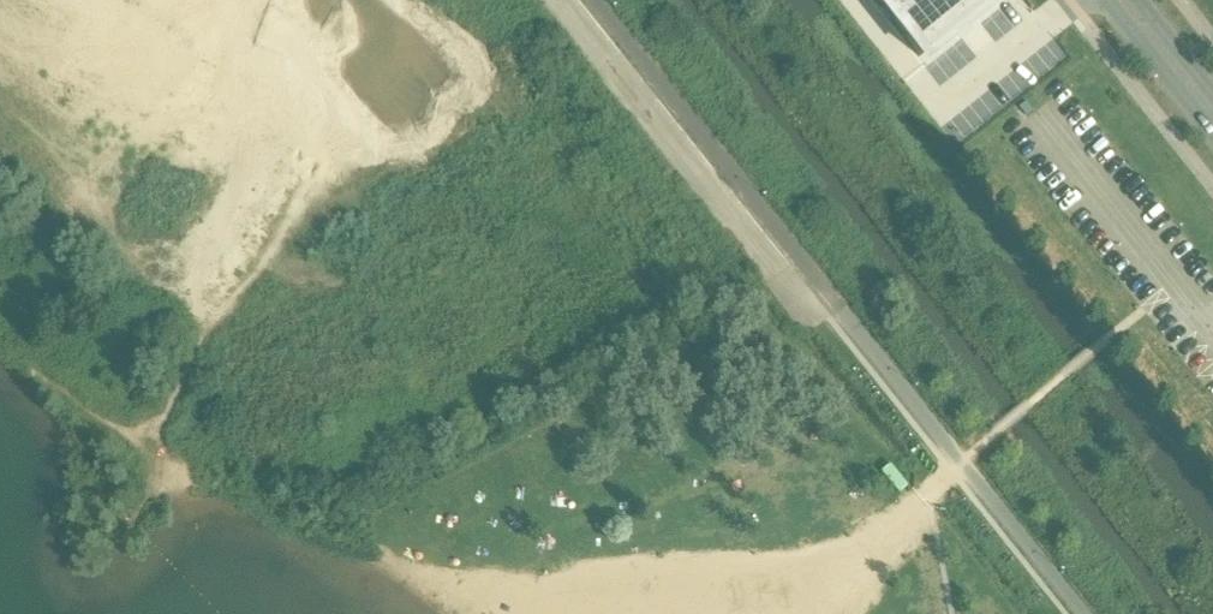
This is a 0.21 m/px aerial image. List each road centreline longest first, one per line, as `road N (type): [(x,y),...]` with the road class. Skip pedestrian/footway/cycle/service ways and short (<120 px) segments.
road 1 (tertiary): [(1212,110),(1125,0)]

